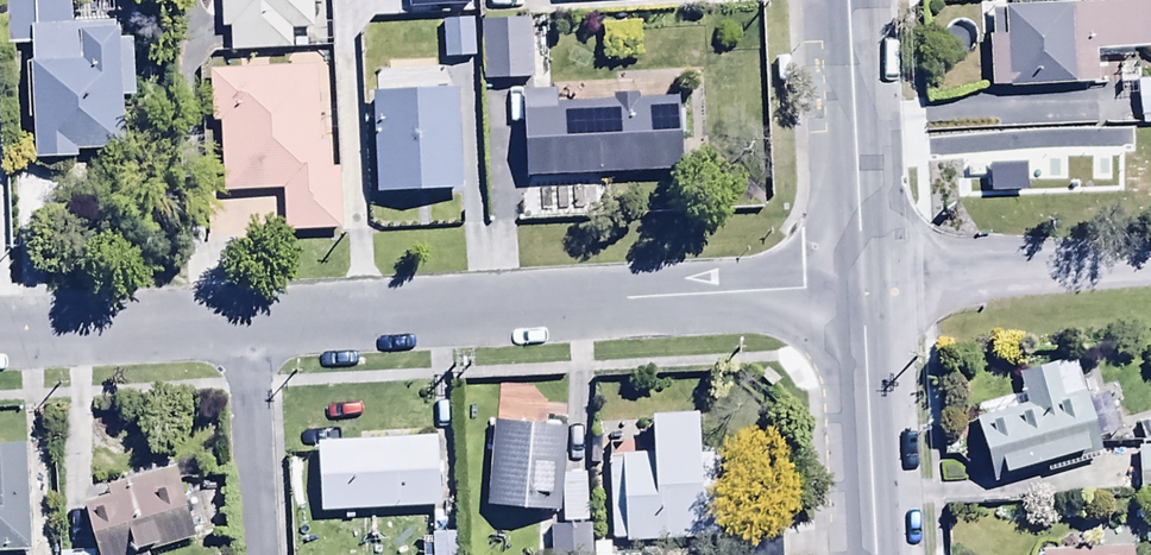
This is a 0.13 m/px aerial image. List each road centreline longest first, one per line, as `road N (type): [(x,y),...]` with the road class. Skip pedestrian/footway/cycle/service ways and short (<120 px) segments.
road 1 (residential): [(863,291),(248,325)]
road 2 (tertiary): [(848,0),(863,291)]
road 3 (tertiary): [(863,291),(876,554)]
road 4 (residential): [(248,325),(0,339)]
road 5 (residential): [(261,554),(248,325)]

